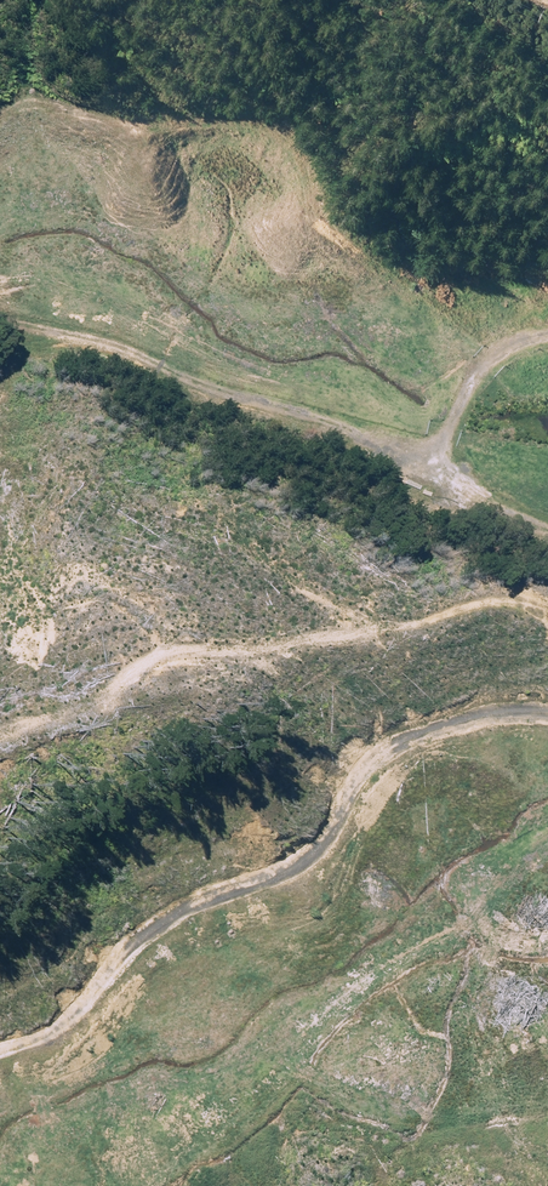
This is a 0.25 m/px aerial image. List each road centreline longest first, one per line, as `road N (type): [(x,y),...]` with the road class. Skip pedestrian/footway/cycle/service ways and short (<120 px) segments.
road 1 (track): [(547,730),(426,758),(351,810),(279,877),(133,943),(37,1035),(0,1052)]
road 2 (track): [(0,720),(145,658),(286,622),(441,602),(522,616),(547,632)]
road 3 (track): [(0,332),(64,337),(443,462)]
road 4 (track): [(547,352),(483,376),(454,414),(443,462),(484,498),(547,528)]

